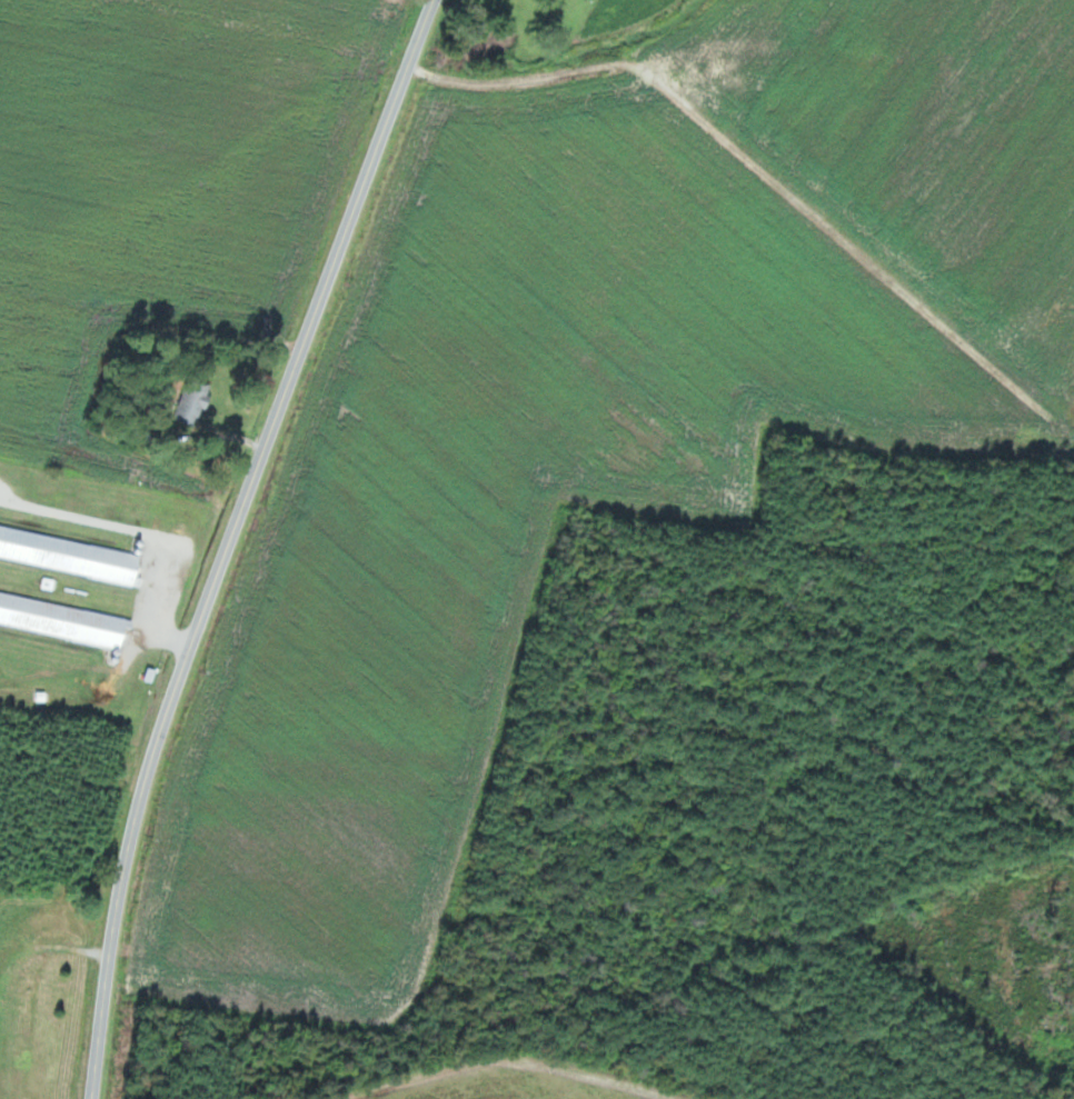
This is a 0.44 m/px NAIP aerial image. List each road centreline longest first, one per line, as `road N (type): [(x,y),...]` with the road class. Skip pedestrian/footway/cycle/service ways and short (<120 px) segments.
road 1 (residential): [(96,1098),(111,946),(199,625),(435,0)]

